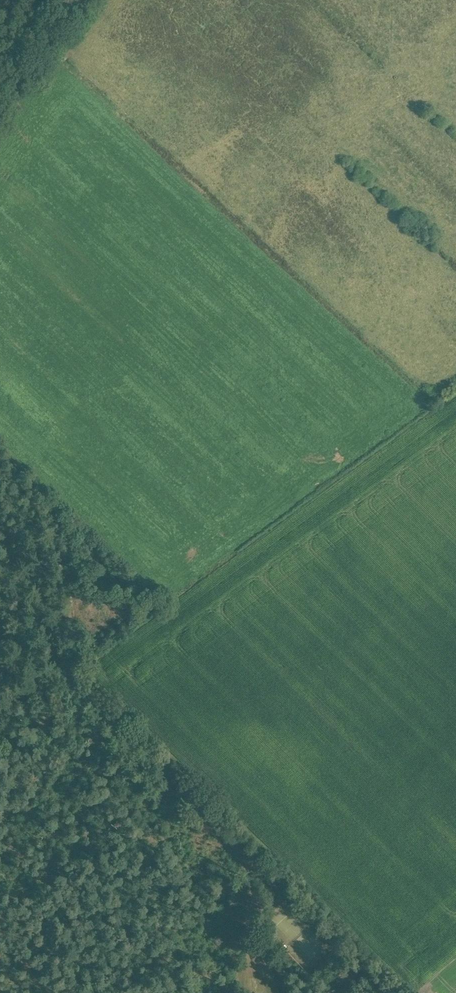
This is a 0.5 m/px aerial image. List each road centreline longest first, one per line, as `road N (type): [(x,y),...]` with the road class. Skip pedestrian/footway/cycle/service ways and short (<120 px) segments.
road 1 (track): [(0,106),(80,0)]

